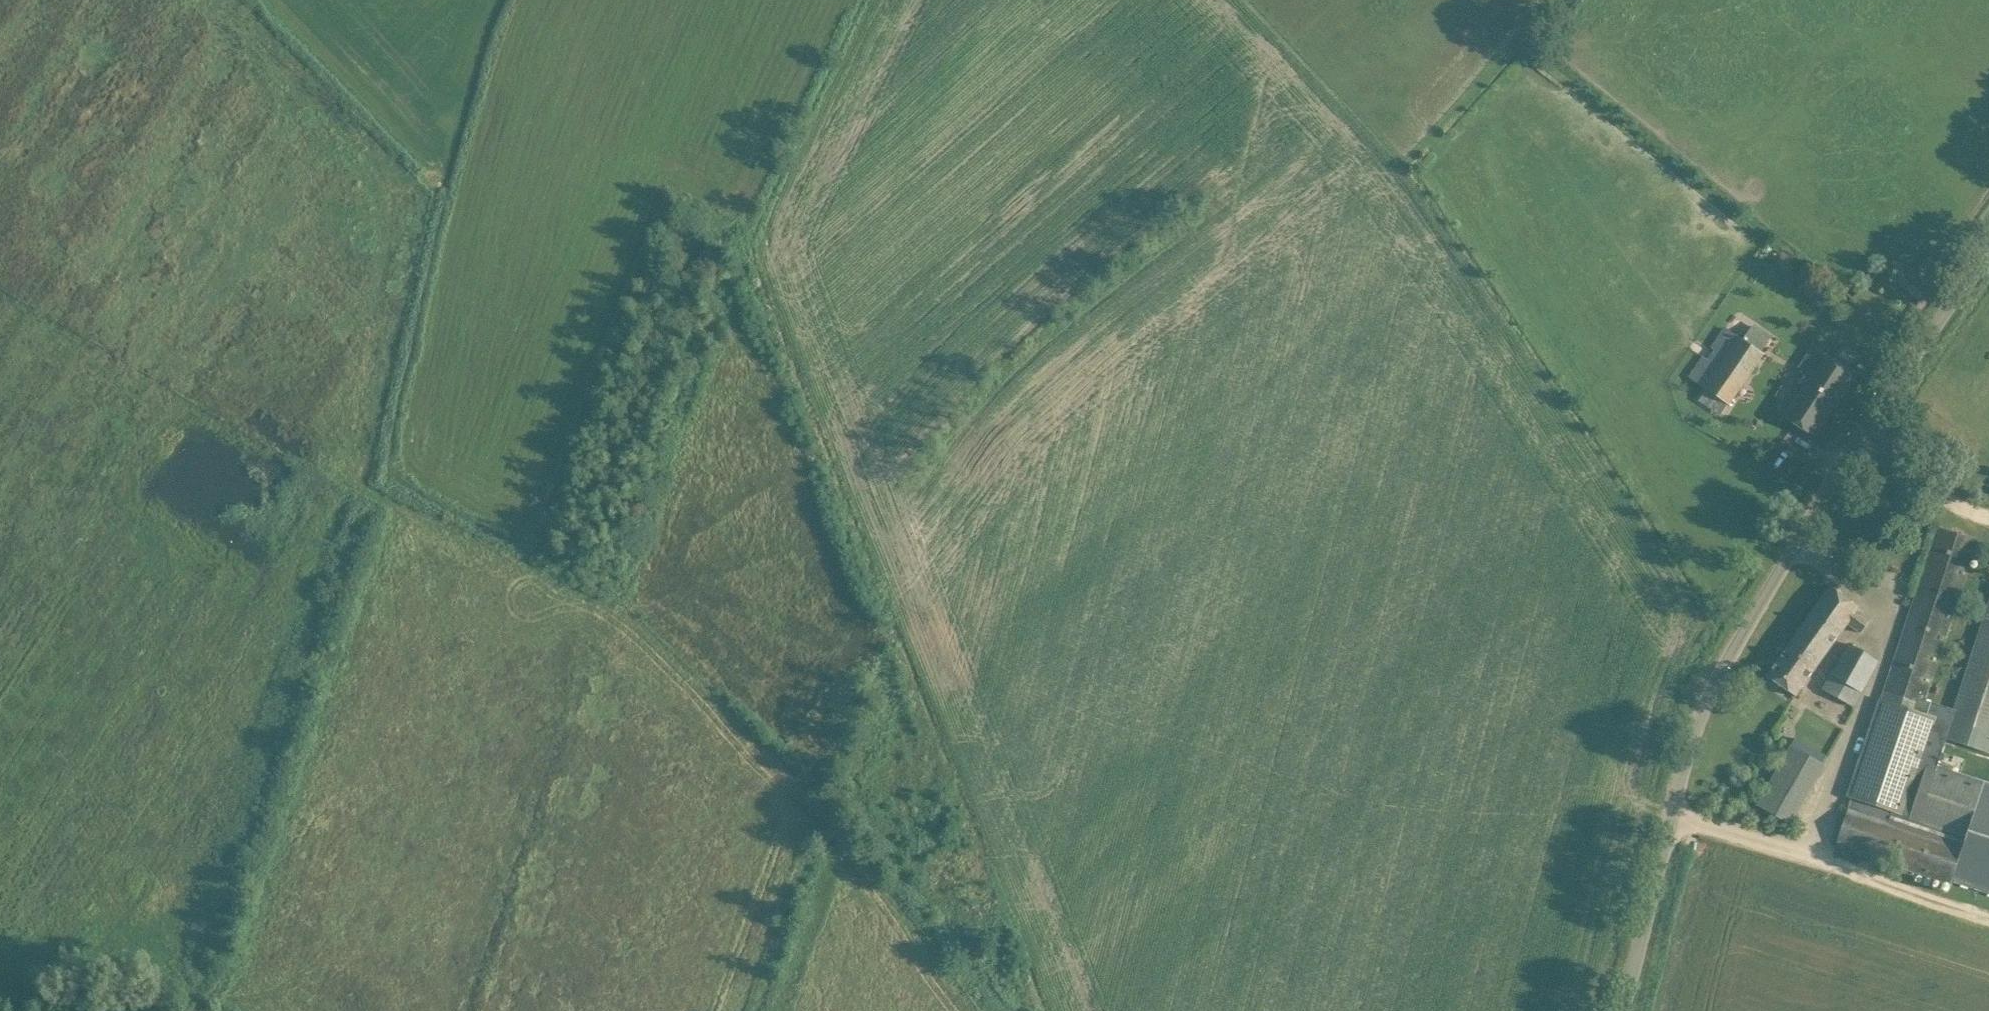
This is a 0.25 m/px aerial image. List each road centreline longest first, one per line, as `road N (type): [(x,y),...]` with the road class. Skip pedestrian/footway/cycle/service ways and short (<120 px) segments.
road 1 (unclassified): [(1617,1010),(1710,686),(1873,414),(1988,246)]

